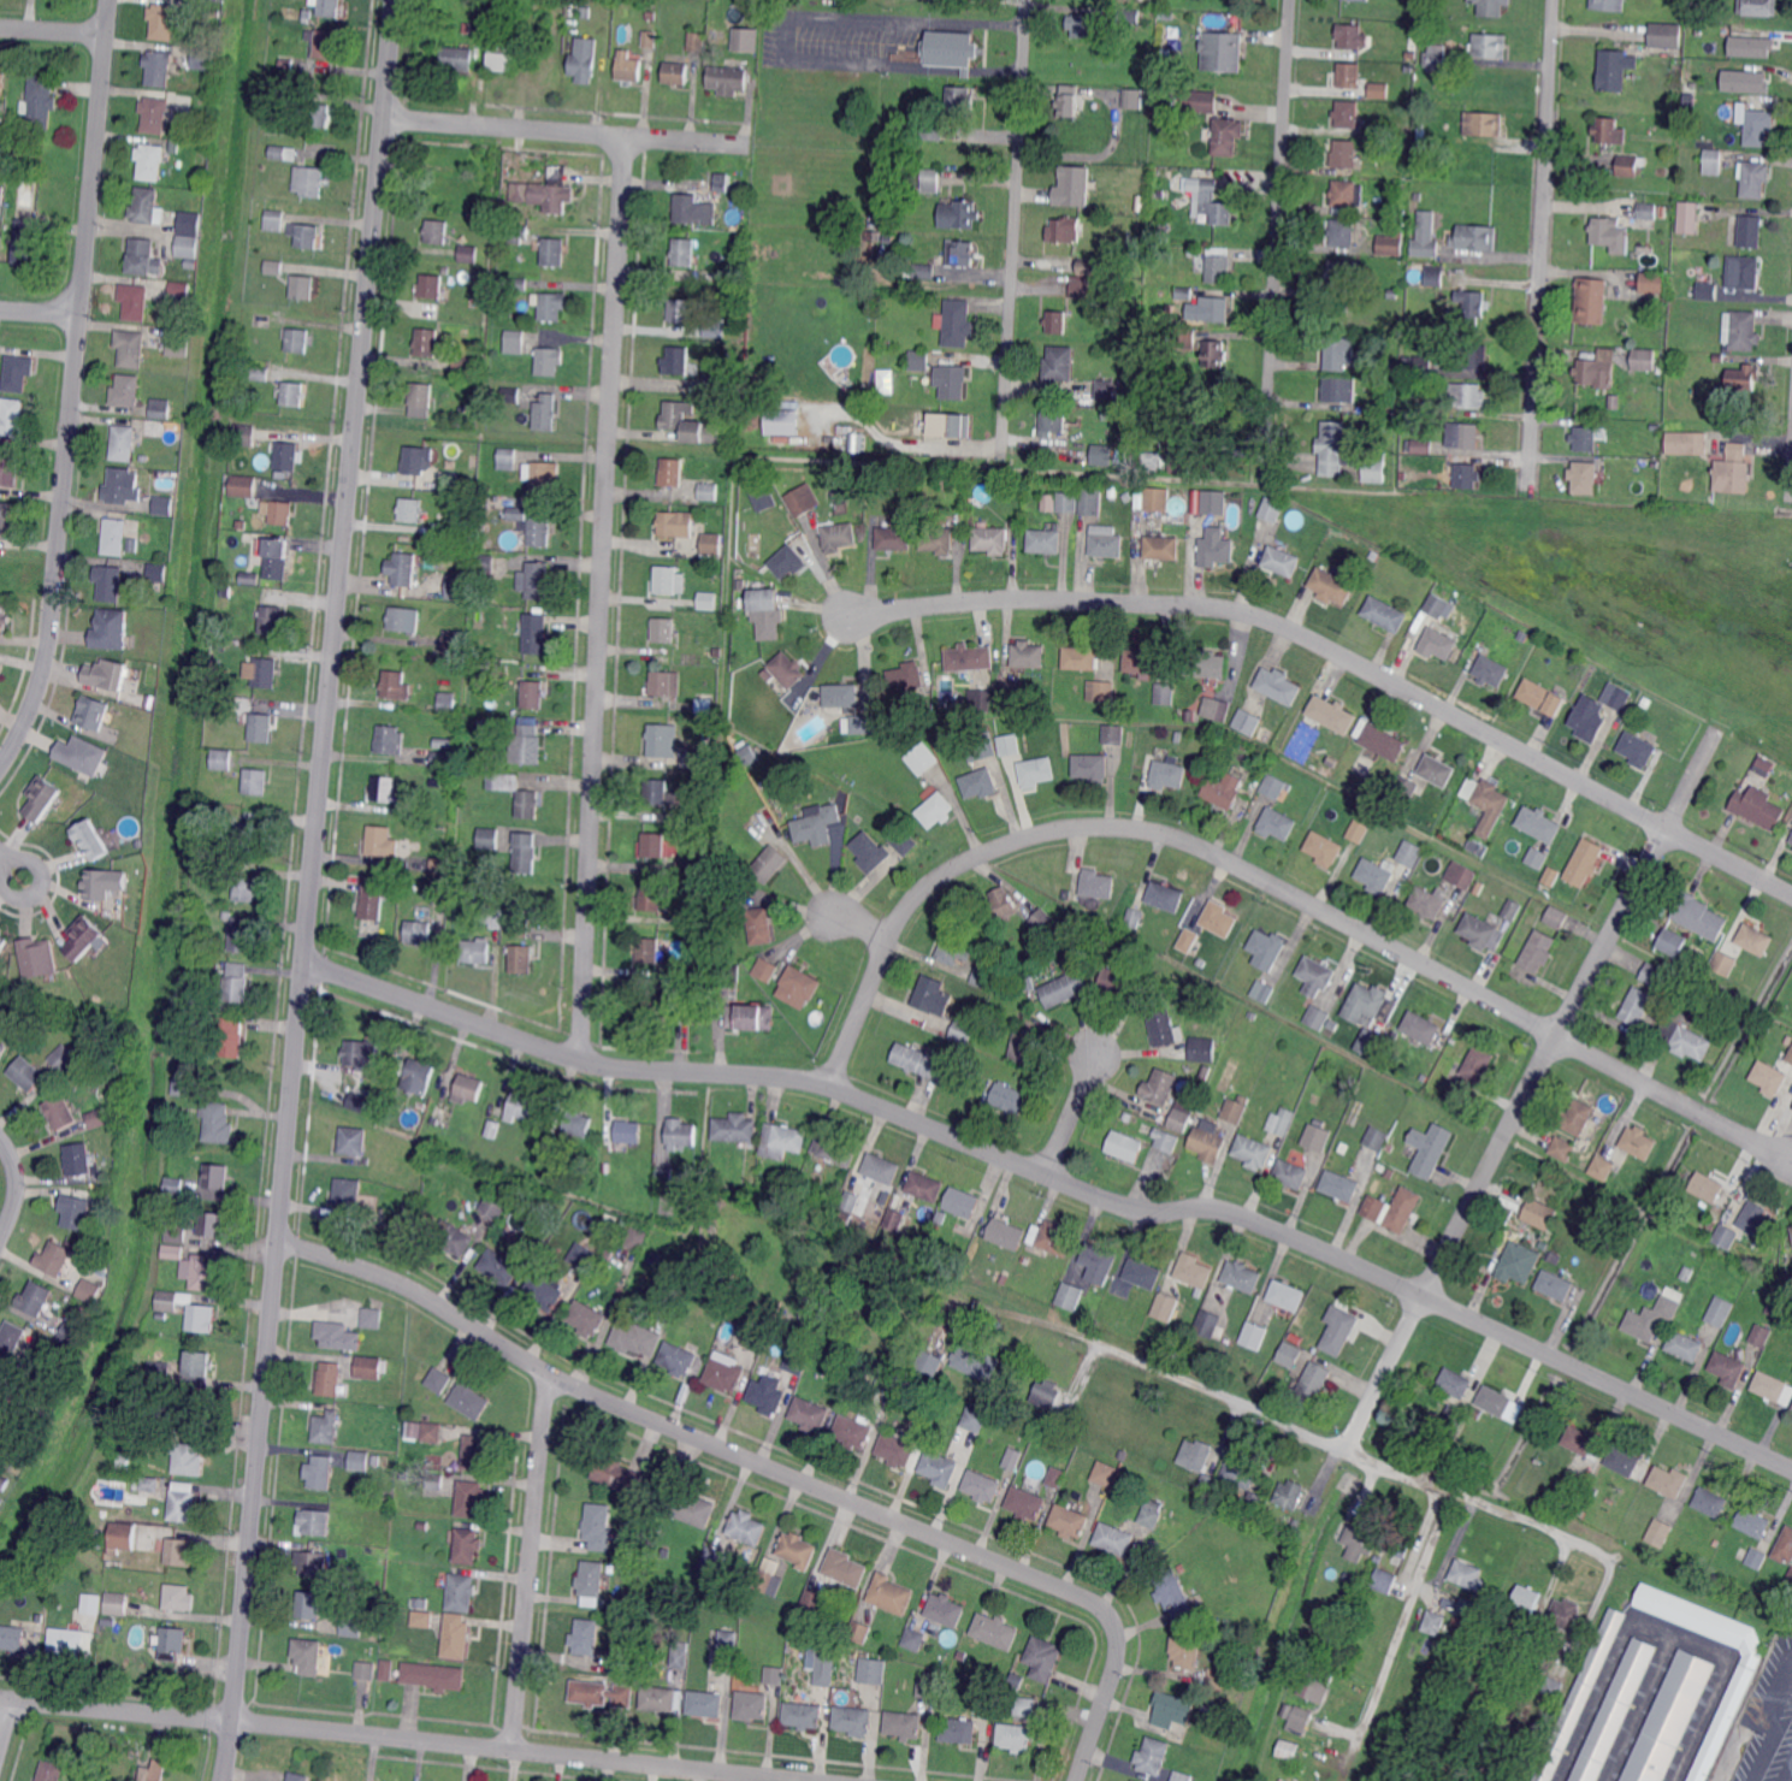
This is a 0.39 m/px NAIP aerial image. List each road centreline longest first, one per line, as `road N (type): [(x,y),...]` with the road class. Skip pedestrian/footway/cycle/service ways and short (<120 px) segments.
road 1 (residential): [(397,0),(224,1780)]
road 2 (residential): [(1791,1158),(1196,845),(1140,828),(1051,832),(940,877),(899,919),(828,1084)]
road 3 (residential): [(1079,1780),(1119,1653),(1117,1628),(1102,1607),(557,1379),(410,1289),(279,1241)]
road 4 (residential): [(1791,1469),(1236,1213),(1140,1212),(828,1084)]
road 5 (residential): [(1791,893),(1247,613),(1019,598),(851,617)]
road 6 (residential): [(625,136),(582,1059)]
road 7 (residential): [(805,1780),(0,1699)]
road 8 (residential): [(1720,728),(1350,1446)]
road 9 (residential): [(106,0),(53,602),(34,691),(0,765)]
road 10 (residential): [(1620,1567),(1145,1361),(944,1294)]
road 11 (residential): [(828,1084),(607,1066),(306,961)]
road 12 (residential): [(1556,0),(1531,491)]
road 13 (residential): [(1292,0),(1265,475)]
road 14 (residential): [(1028,0),(1001,462)]
road 15 (residential): [(549,1373),(516,1751)]
road 16 (residential): [(755,146),(386,117)]
road 17 (residential): [(1096,1055),(1043,1172)]
road 18 (residential): [(35,894),(42,880),(37,864),(8,862),(1,876),(6,892),(19,899),(35,894)]

